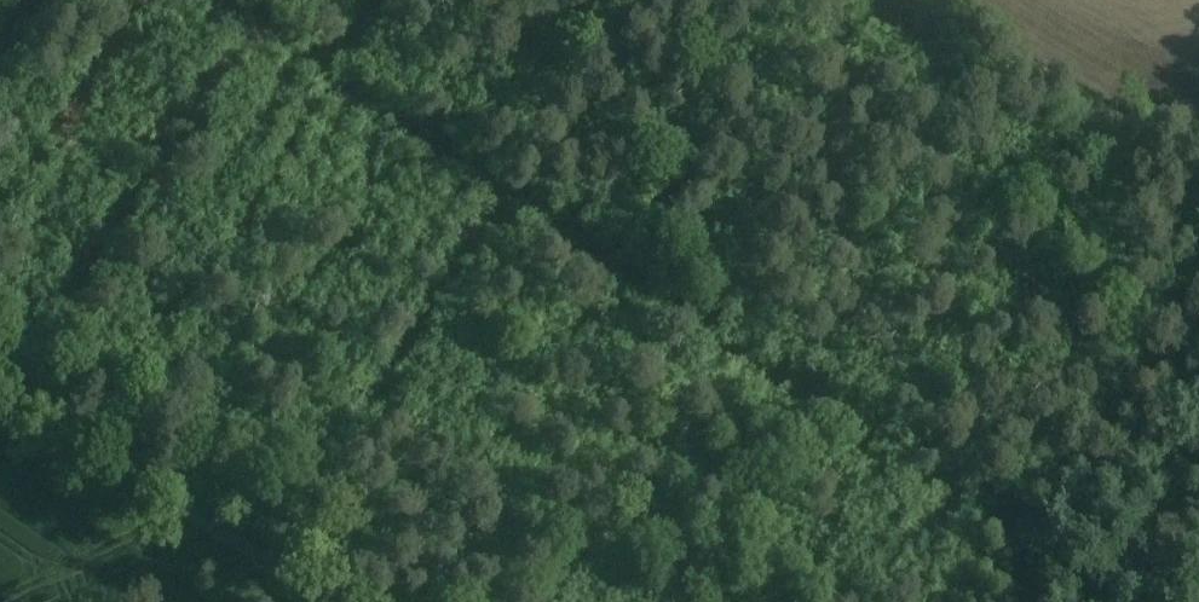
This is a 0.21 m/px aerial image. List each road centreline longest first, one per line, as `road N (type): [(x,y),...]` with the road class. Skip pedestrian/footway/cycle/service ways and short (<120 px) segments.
road 1 (unclassified): [(333,601),(0,381)]

